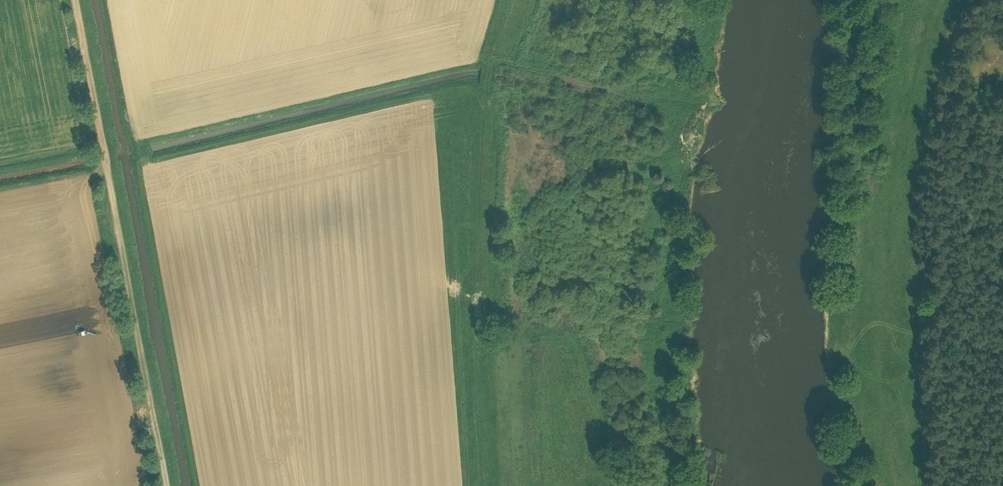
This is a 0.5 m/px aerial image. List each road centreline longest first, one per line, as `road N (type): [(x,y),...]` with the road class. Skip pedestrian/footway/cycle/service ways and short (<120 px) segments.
road 1 (track): [(170,485),(76,0)]

